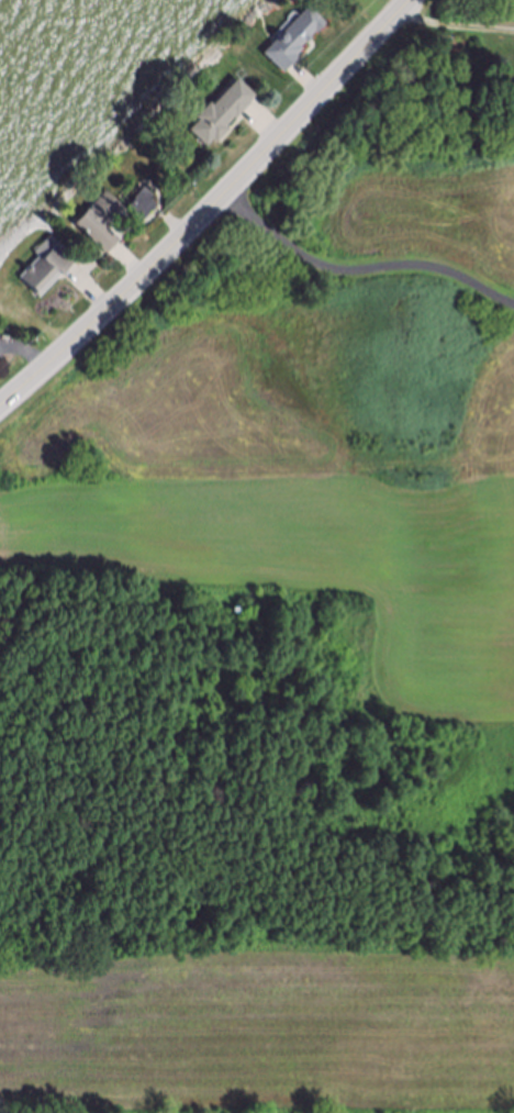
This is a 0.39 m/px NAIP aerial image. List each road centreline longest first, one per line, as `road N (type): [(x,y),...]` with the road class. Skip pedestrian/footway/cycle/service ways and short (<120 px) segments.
road 1 (secondary): [(417,0),(101,327),(0,419)]

